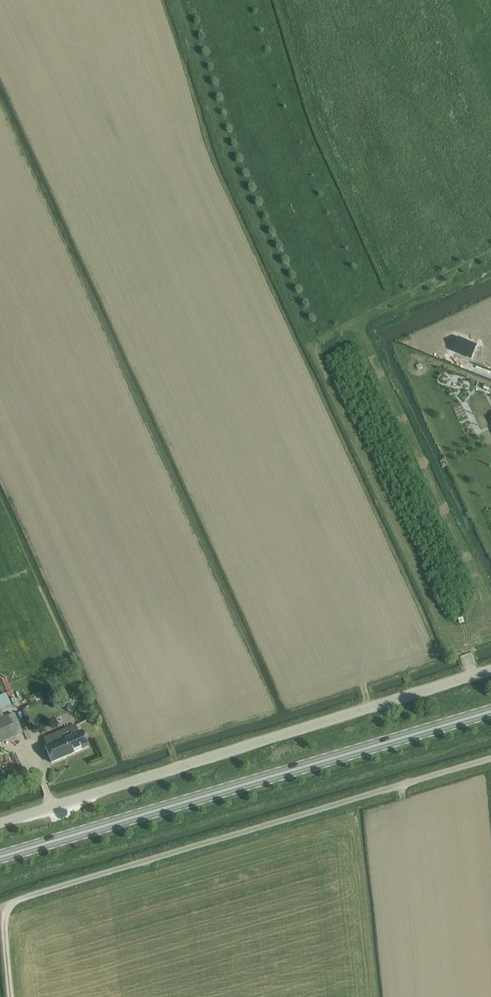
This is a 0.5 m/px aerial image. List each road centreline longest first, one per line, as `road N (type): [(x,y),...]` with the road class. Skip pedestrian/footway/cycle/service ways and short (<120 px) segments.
road 1 (unclassified): [(0,911),(490,759)]
road 2 (unclassified): [(0,821),(490,671)]
road 3 (primary): [(0,855),(490,706)]

